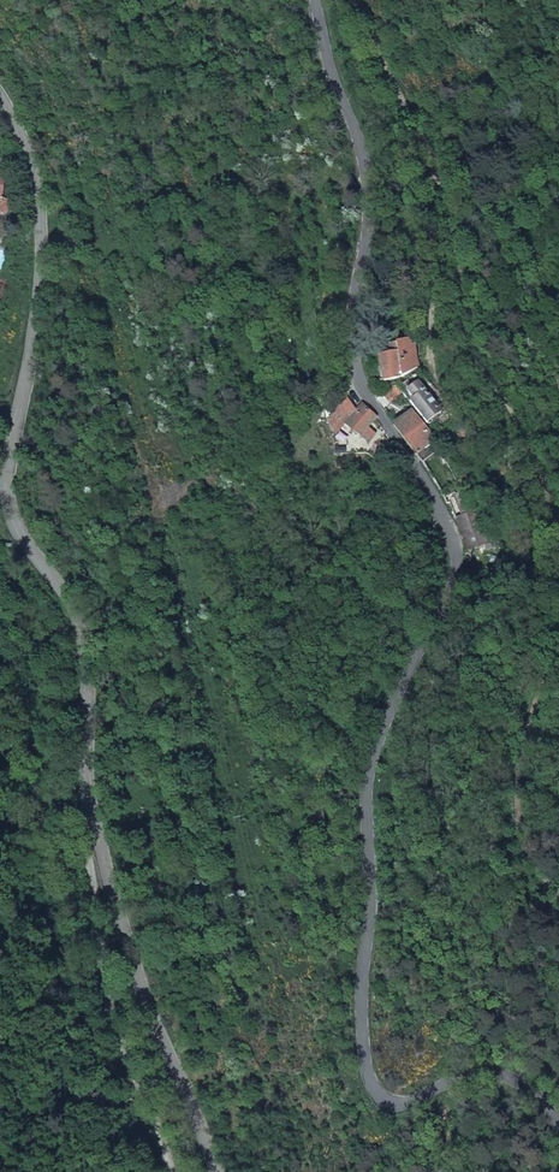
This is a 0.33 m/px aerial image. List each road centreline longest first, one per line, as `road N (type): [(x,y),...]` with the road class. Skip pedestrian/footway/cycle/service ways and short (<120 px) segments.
road 1 (residential): [(316,0),(366,158),(350,331),(359,384),(466,580),(464,605),(393,733),(379,797),(360,1002),(366,1067),(381,1097),(406,1104),(473,1070),(539,1096),(558,1126)]
road 2 (tertiary): [(0,94),(40,196),(41,260),(4,479),(18,530),(76,622),(88,705),(87,787),(119,930),(212,1171)]
road 3 (track): [(530,553),(448,400),(413,211),(346,0)]

